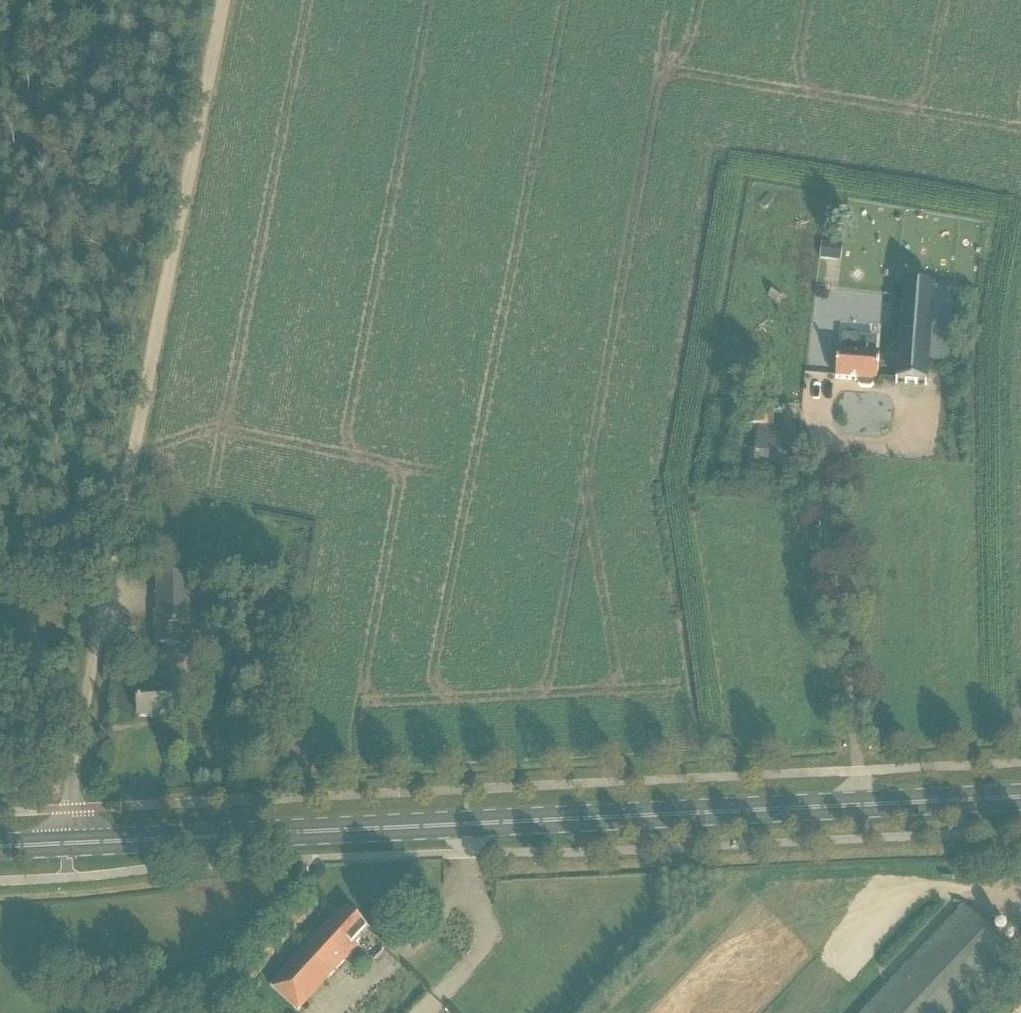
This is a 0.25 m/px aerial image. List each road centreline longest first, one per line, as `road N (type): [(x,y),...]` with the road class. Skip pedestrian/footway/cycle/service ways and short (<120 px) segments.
road 1 (primary): [(1020,797),(0,847)]
road 2 (track): [(68,844),(227,0)]

